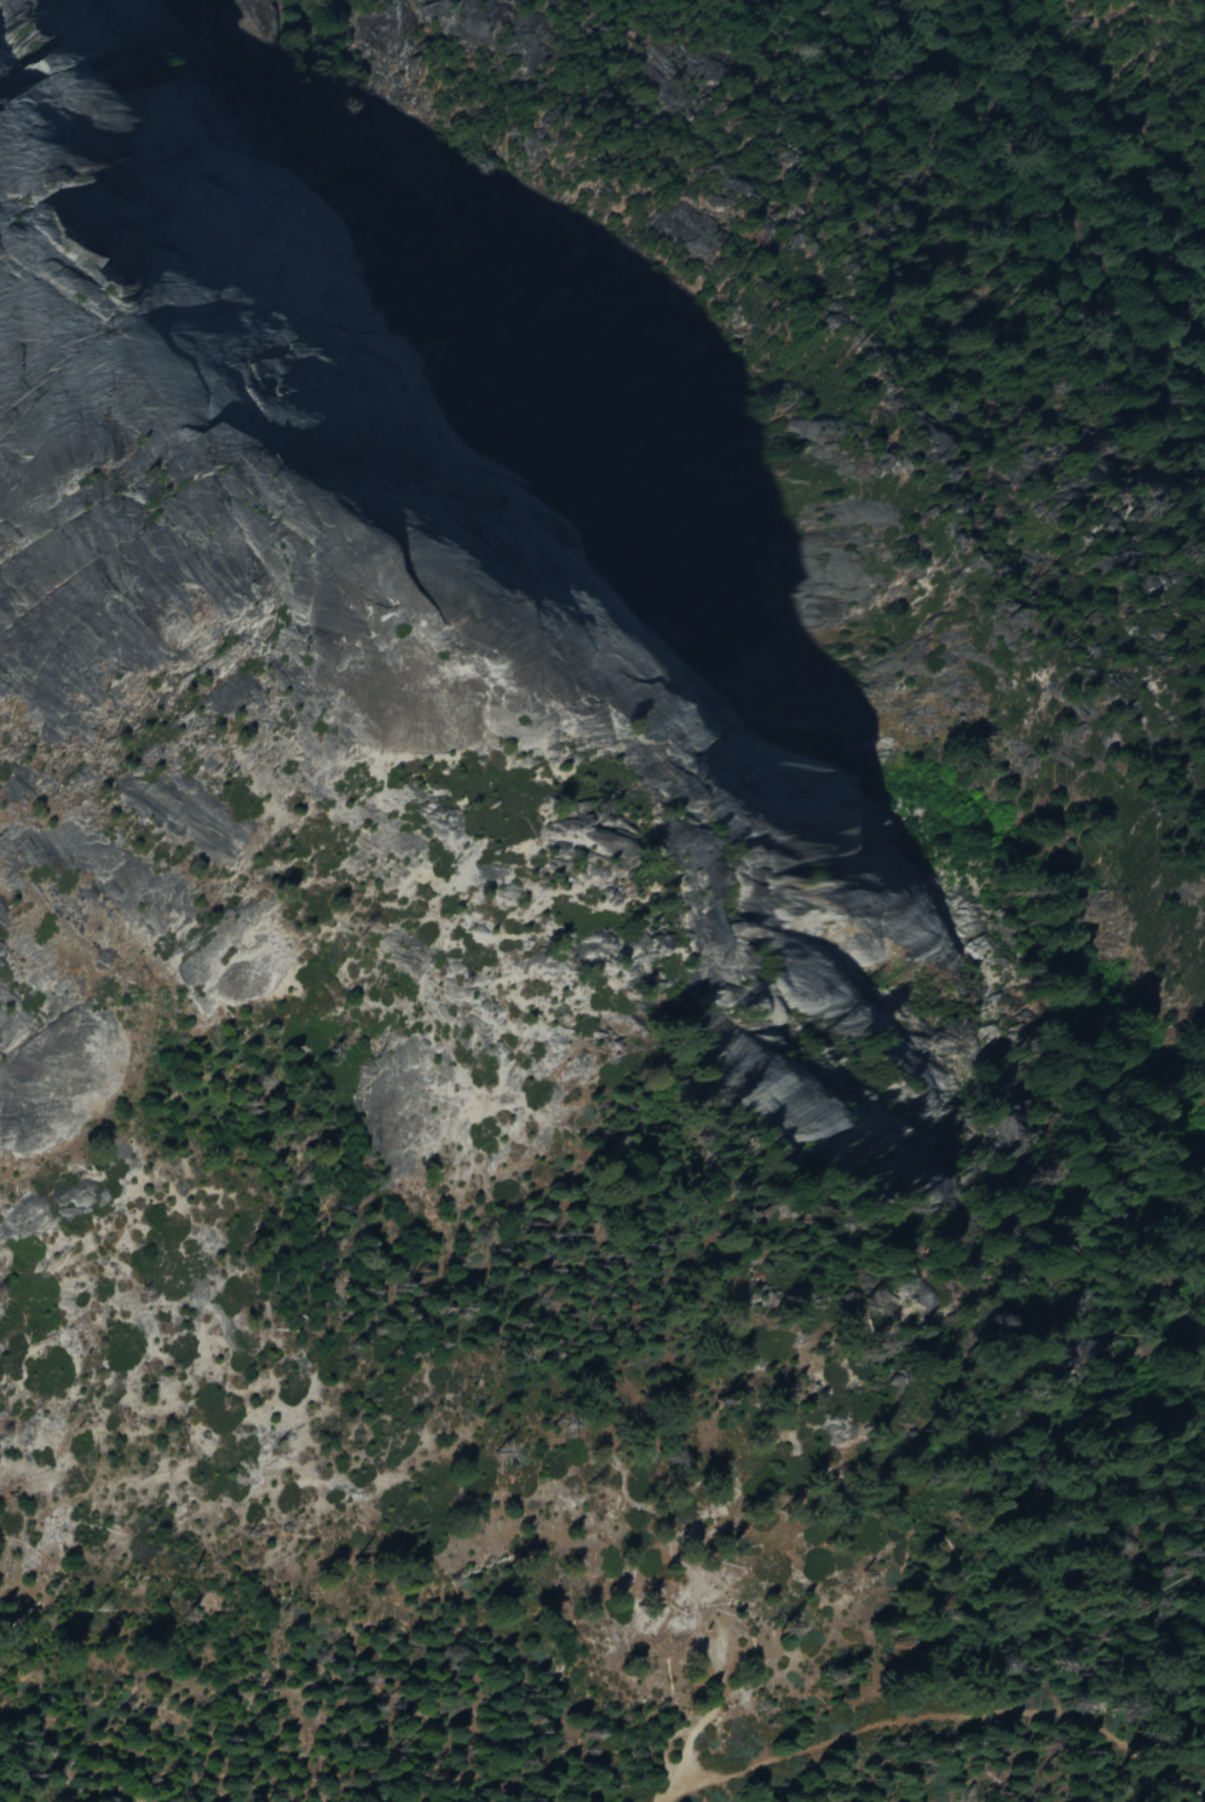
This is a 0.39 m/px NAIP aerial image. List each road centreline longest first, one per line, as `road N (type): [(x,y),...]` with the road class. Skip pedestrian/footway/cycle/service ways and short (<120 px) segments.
road 1 (track): [(1204,1784),(1072,1714),(1028,1711),(860,1731),(667,1801)]
road 2 (track): [(678,1797),(721,1699),(726,1663),(719,1620),(693,1573)]

